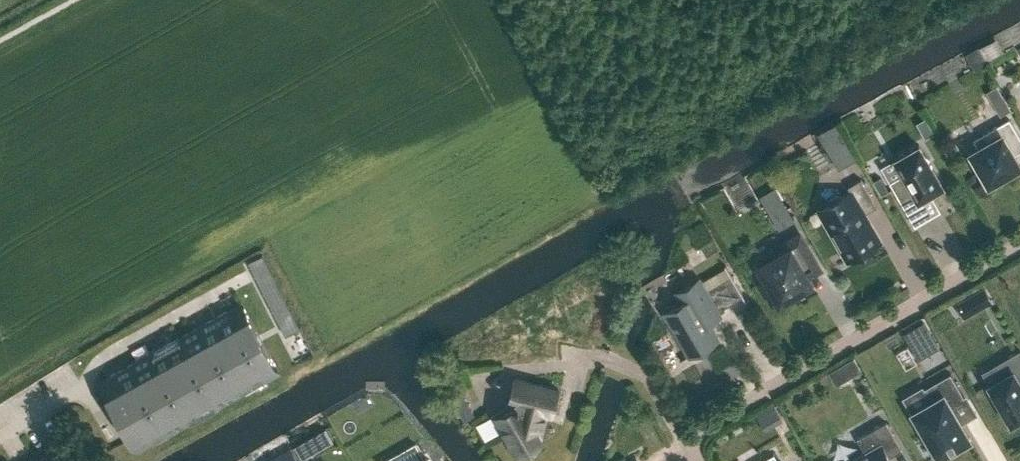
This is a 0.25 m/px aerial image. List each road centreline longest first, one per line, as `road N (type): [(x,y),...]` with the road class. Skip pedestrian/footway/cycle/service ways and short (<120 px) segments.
road 1 (residential): [(690,437),(1019,249)]
road 2 (residential): [(690,437),(654,384),(597,357),(569,357)]

